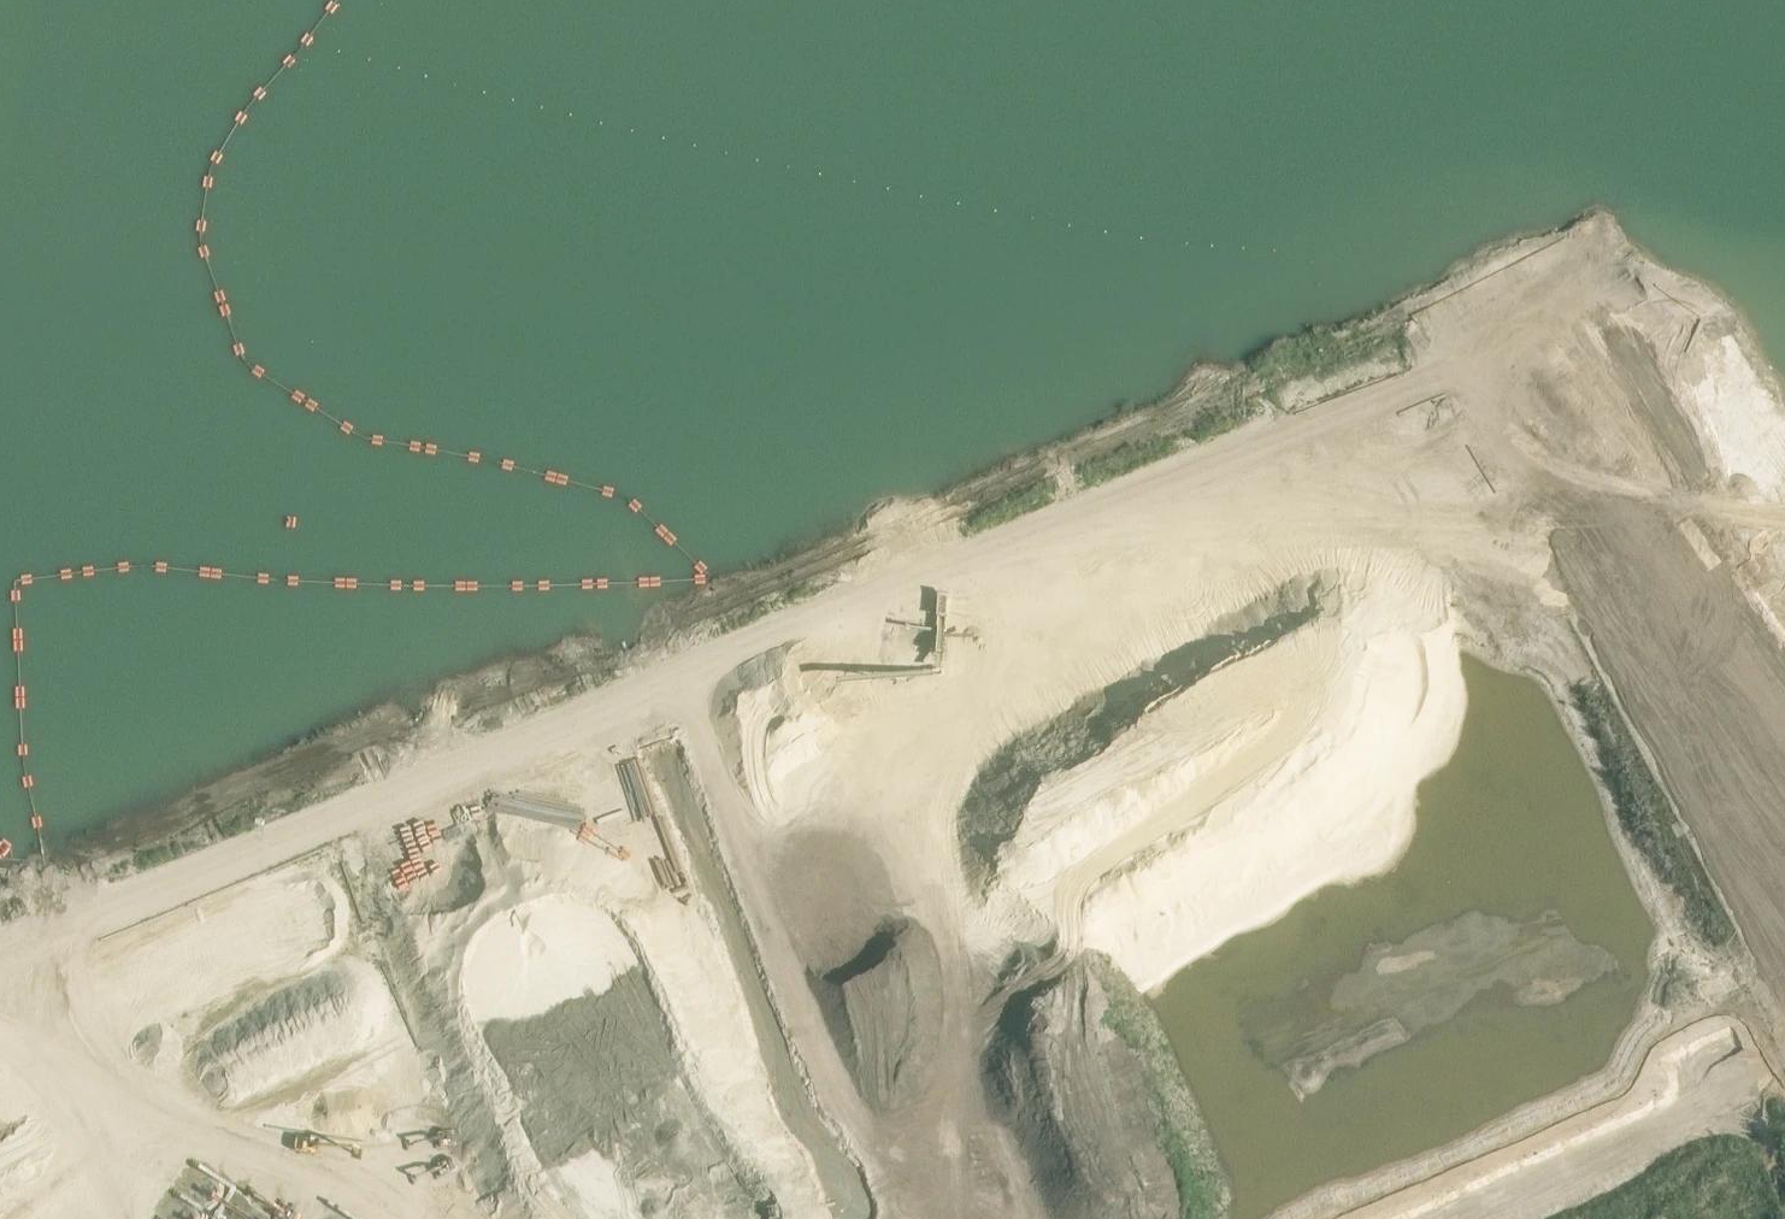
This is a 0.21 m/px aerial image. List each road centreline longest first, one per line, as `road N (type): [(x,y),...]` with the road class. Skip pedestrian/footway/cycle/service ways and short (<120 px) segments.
road 1 (track): [(0,948),(1408,382)]

